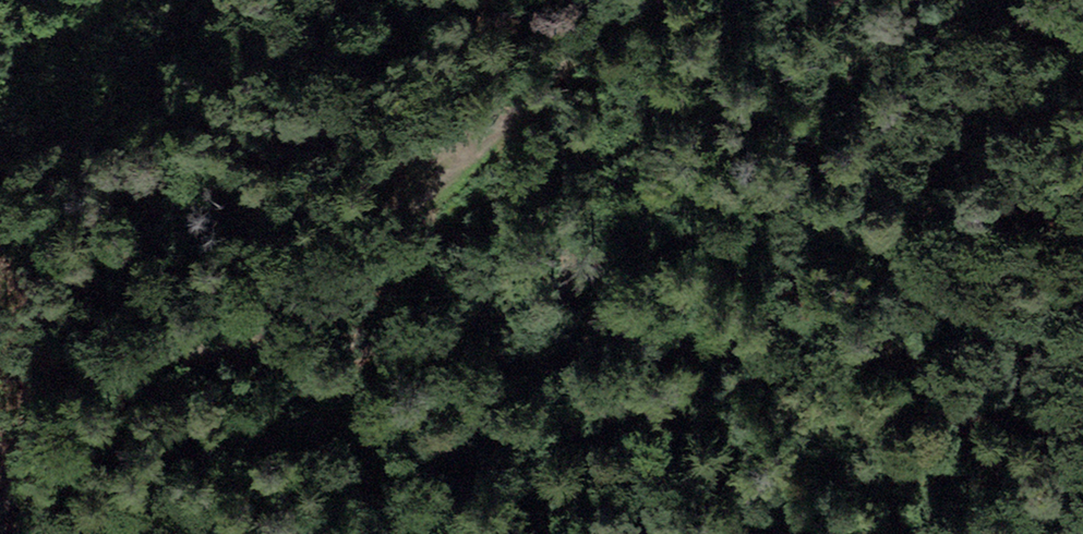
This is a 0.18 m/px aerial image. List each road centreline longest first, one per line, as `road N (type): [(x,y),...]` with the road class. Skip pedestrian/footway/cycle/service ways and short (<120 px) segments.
road 1 (track): [(0,497),(57,408),(99,368),(144,353),(382,353),(583,367),(655,358),(764,315),(843,329),(1082,522)]
road 2 (trunk): [(38,0),(361,533)]
road 3 (track): [(653,0),(577,58),(431,211),(194,351)]

